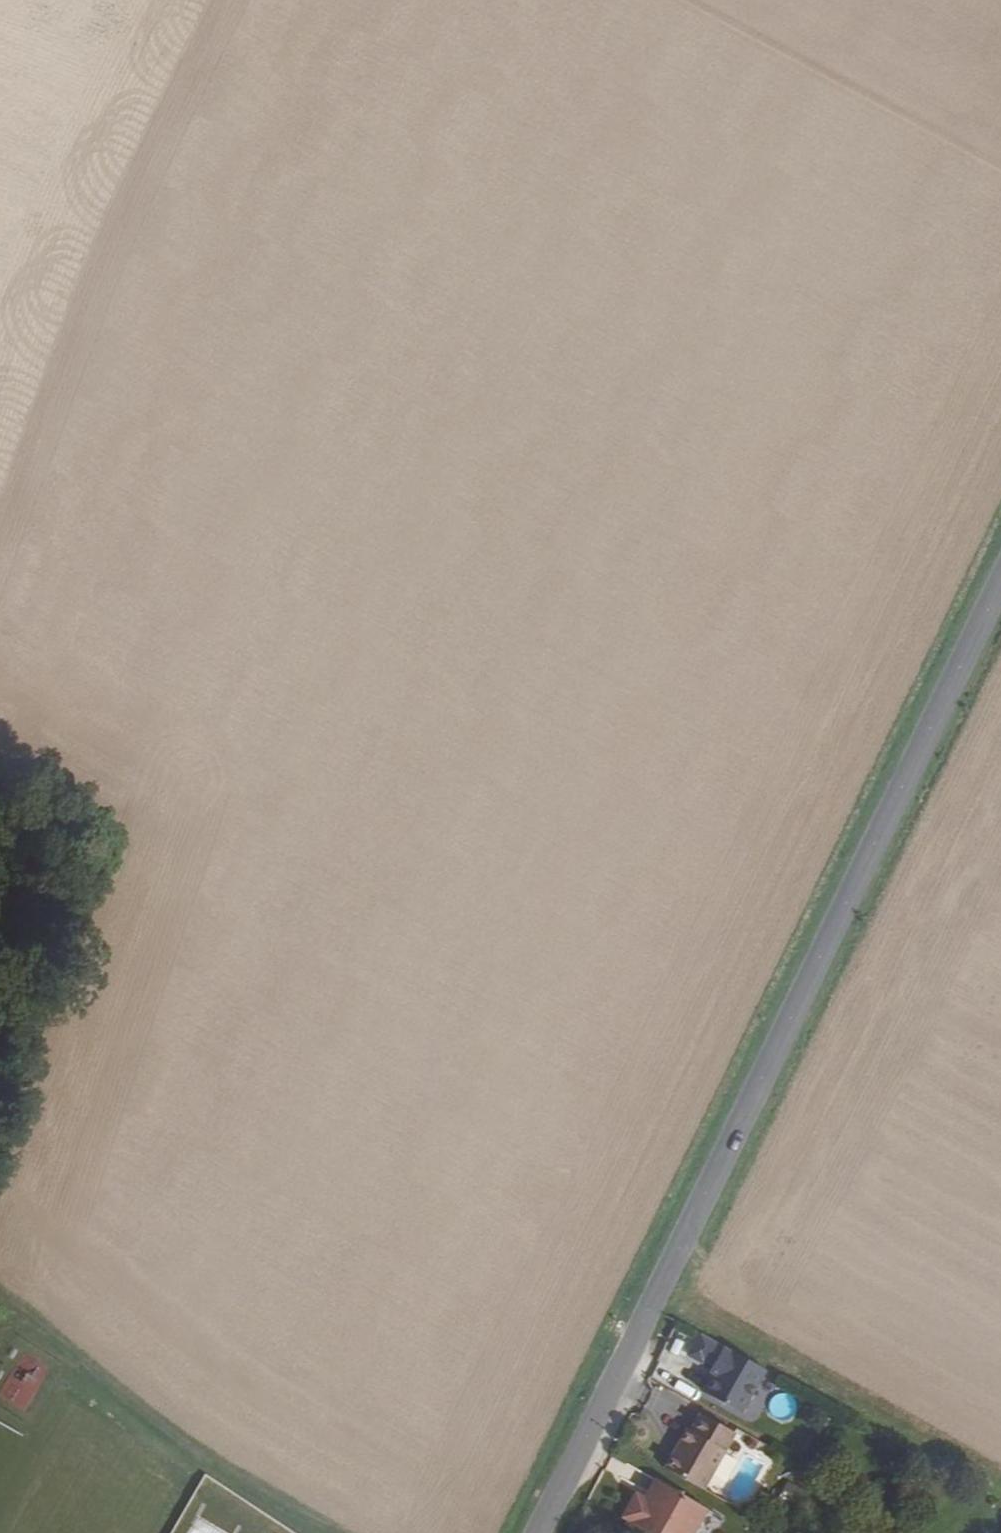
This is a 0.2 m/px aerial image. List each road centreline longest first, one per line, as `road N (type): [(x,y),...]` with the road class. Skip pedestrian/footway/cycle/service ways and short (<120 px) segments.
road 1 (tertiary): [(1000,592),(543,1532)]

